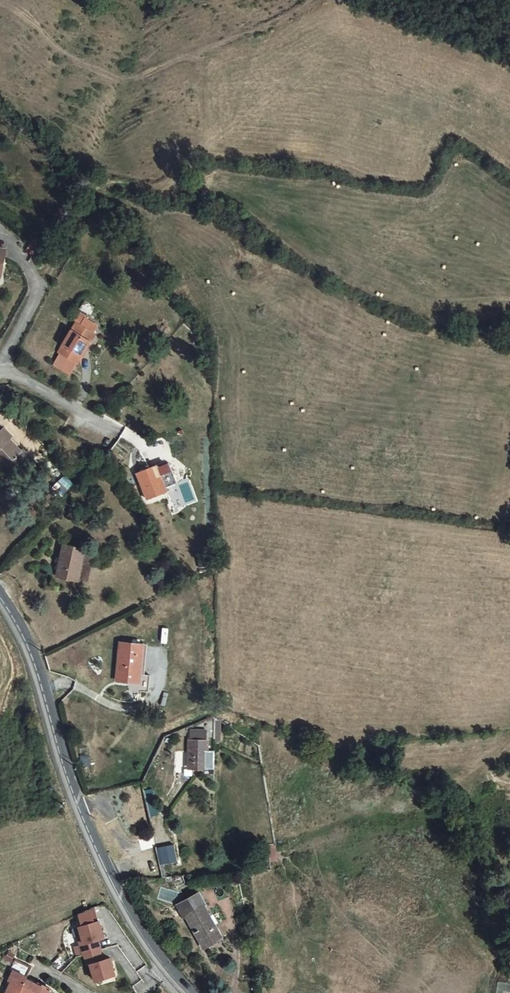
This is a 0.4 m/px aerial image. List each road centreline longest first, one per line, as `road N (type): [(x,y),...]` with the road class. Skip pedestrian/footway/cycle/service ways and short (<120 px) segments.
road 1 (secondary): [(164,964),(80,795),(26,636),(0,600)]

